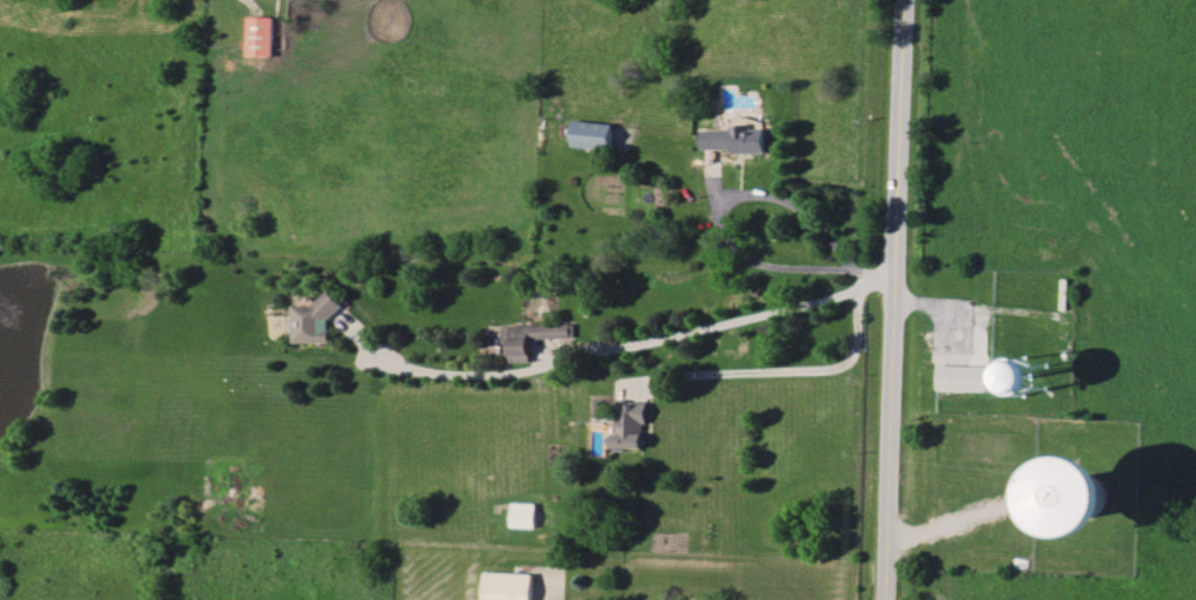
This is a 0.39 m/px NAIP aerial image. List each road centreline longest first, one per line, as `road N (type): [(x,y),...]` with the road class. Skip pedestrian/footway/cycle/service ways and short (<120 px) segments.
road 1 (secondary): [(908,0),(887,599)]

